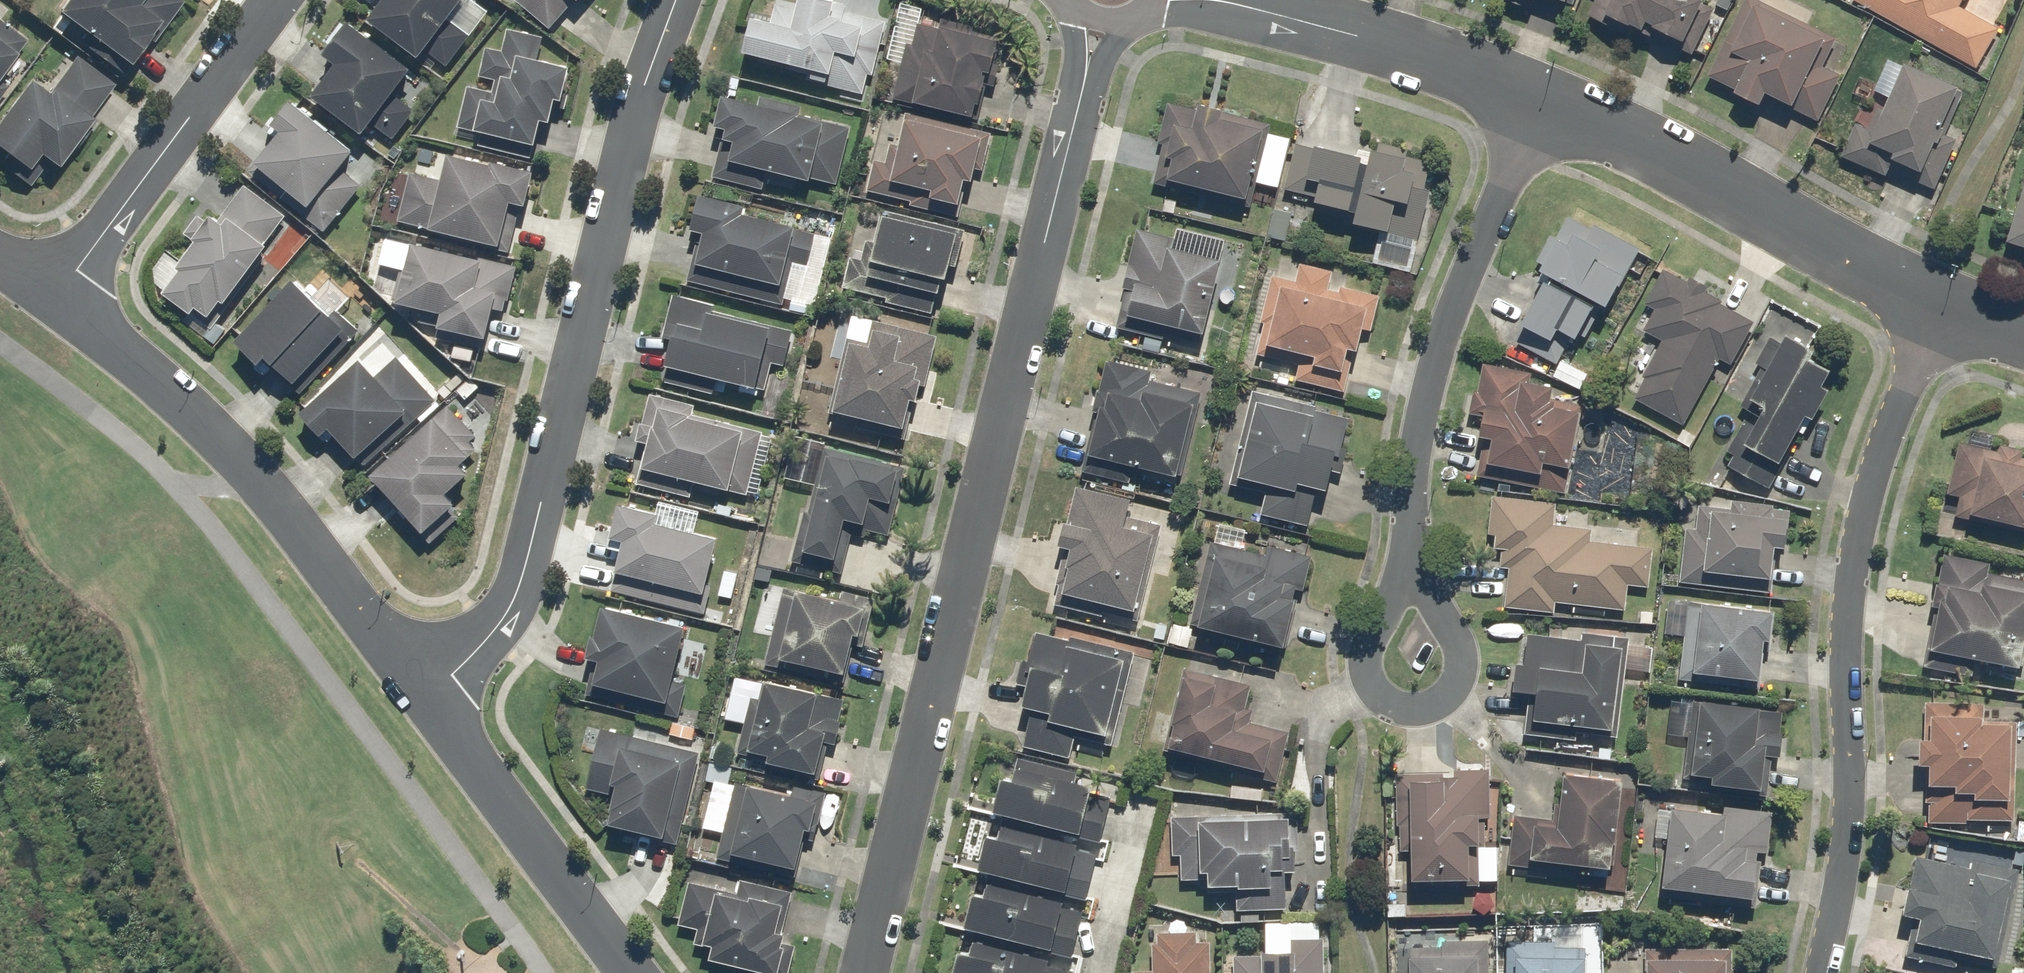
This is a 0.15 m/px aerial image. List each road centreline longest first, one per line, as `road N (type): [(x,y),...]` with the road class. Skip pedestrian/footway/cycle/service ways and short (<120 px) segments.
road 1 (residential): [(852,972),(1089,21)]
road 2 (residential): [(679,0),(631,137),(562,428),(508,601),(488,635),(425,689)]
road 3 (residential): [(1818,972),(1845,852),(1857,582),(1869,497),(1945,303)]
road 4 (residential): [(57,292),(203,410),(272,485),(425,689)]
road 5 (residential): [(1414,566),(1423,396),(1540,98)]
road 6 (residential): [(1540,98),(1670,154),(1945,303)]
road 7 (residential): [(281,0),(57,292)]
road 8 (residential): [(425,689),(640,972)]
road 9 (residential): [(1219,0),(1540,98)]
road 10 (residential): [(1414,566),(1373,646),(1376,689),(1401,708),(1436,706),(1457,690),(1458,661),(1439,611)]

